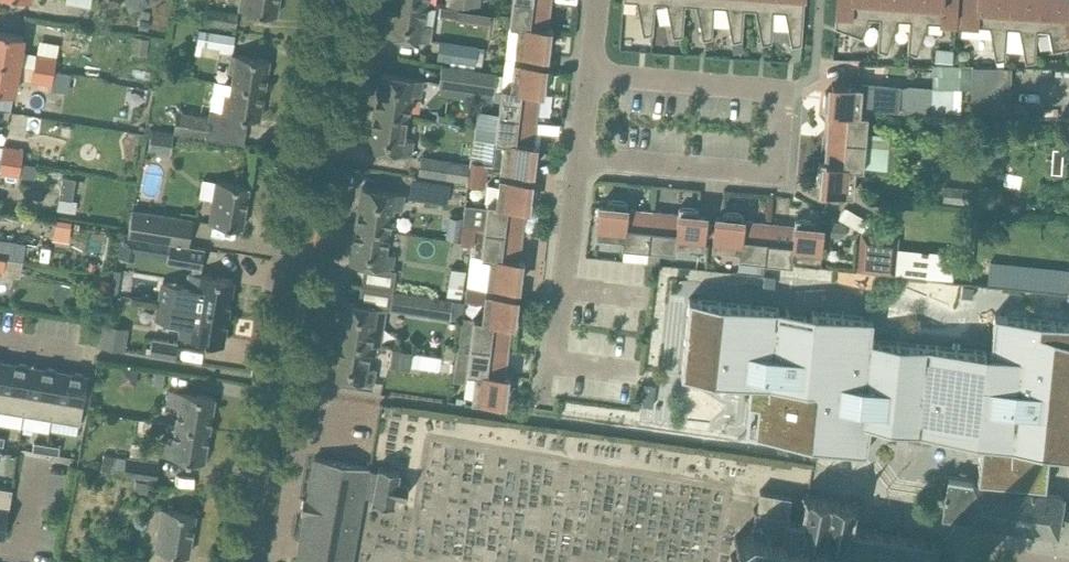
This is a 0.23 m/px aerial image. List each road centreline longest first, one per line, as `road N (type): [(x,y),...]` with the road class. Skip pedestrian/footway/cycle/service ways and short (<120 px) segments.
road 1 (residential): [(245,561),(339,0)]
road 2 (residential): [(577,159),(754,174),(767,172),(781,152),(782,114),(772,94),(588,74)]
road 3 (residential): [(547,399),(577,159)]

